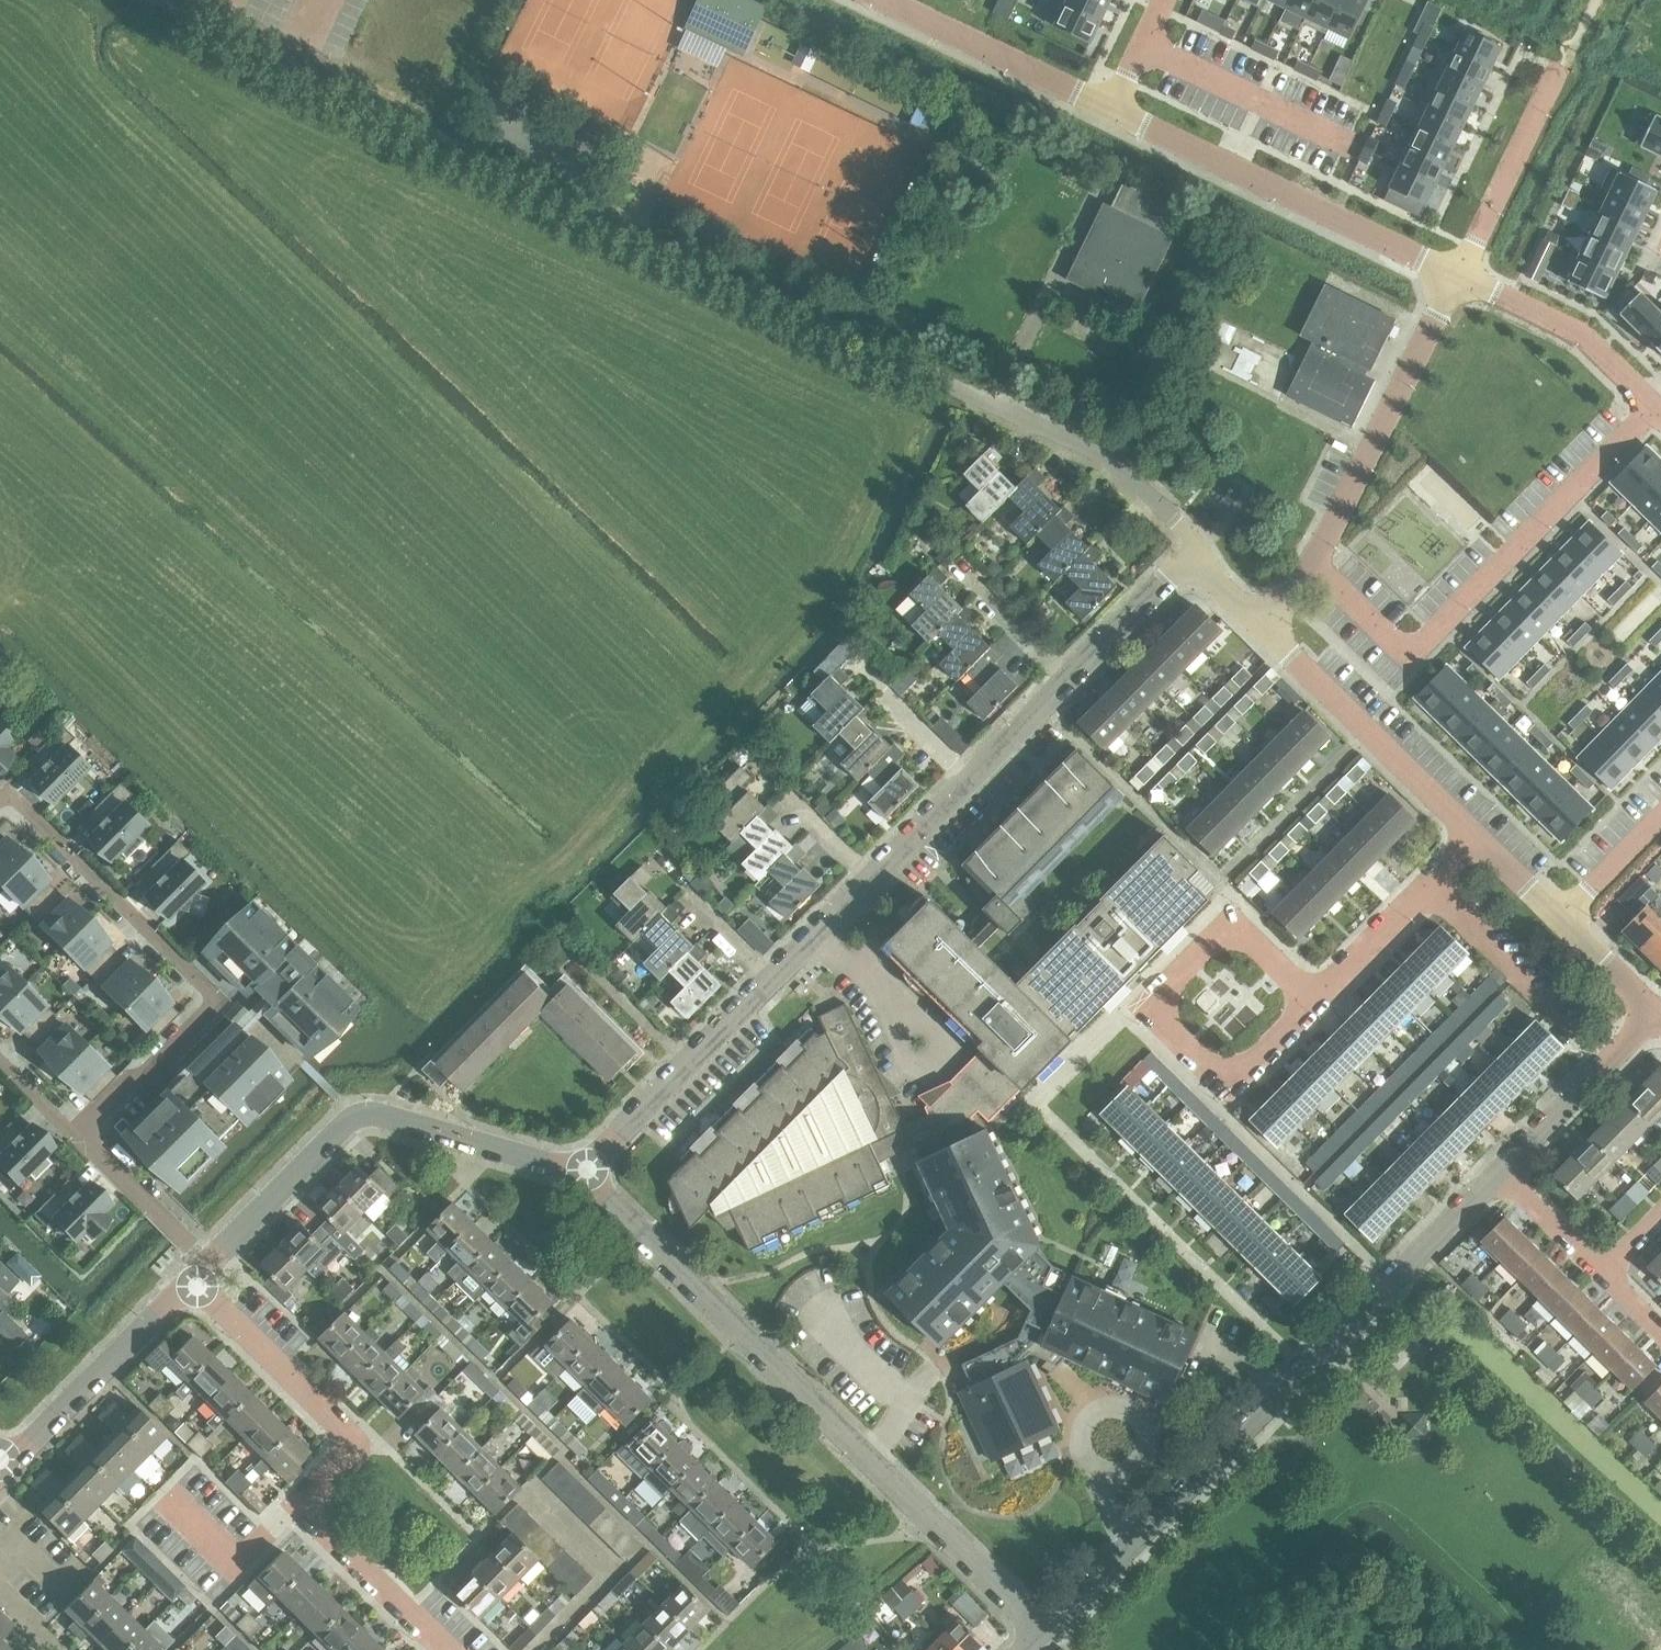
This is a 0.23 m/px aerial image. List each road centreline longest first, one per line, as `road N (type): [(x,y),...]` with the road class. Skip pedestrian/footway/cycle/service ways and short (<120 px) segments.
road 1 (residential): [(1192,556),(1183,526),(1109,457),(151,0)]
road 2 (residential): [(1044,1632),(1502,1172)]
road 3 (residential): [(583,1177),(1044,1632)]
road 4 (residential): [(450,1649),(311,1505),(350,1448),(340,1432),(189,1283)]
road 5 (residential): [(80,1137),(216,1002),(9,799),(0,808)]
road 6 (residential): [(1310,560),(1408,654),(1654,408)]
road 7 (residential): [(208,1263),(353,1119),(377,1115),(583,1177)]
road 8 (residential): [(1461,275),(1110,108)]
road 9 (residential): [(1310,560),(1461,275)]
road 10 (residential): [(1265,625),(1479,838)]
road 11 (residential): [(583,1177),(776,978)]
road 12 (residential): [(5,1469),(189,1283)]
road 13 (residential): [(1110,108),(882,0)]
road 14 (residential): [(1309,1006),(1479,838)]
road 15 (residential): [(1461,275),(1576,332),(1654,408)]
road 16 (residential): [(1562,69),(1461,275)]
road 17 (residential): [(1502,1172),(1660,1015)]
road 18 (residential): [(1153,1012),(1234,931),(1309,1006)]
road 19 (residential): [(1153,1012),(1229,1085),(1309,1006)]
road 20 (residential): [(80,1137),(208,1263)]
road 21 (residential): [(1072,676),(1192,556)]
road 22 (residential): [(815,939),(919,1042)]
road 23 (residential): [(1607,1272),(1502,1172)]
road 24 (residential): [(973,779),(1072,676)]
road 25 (residential): [(874,879),(973,779)]
road 26 (residential): [(1660,818),(1562,918)]
road 27 (residential): [(1562,918),(1660,1014)]
road 28 (residential): [(976,583),(1072,676)]
road 29 (residential): [(686,889),(776,978)]
road 30 (residential): [(788,792),(874,879)]
road 31 (residential): [(886,693),(973,779)]
road 32 (residential): [(1162,0),(1110,108)]

